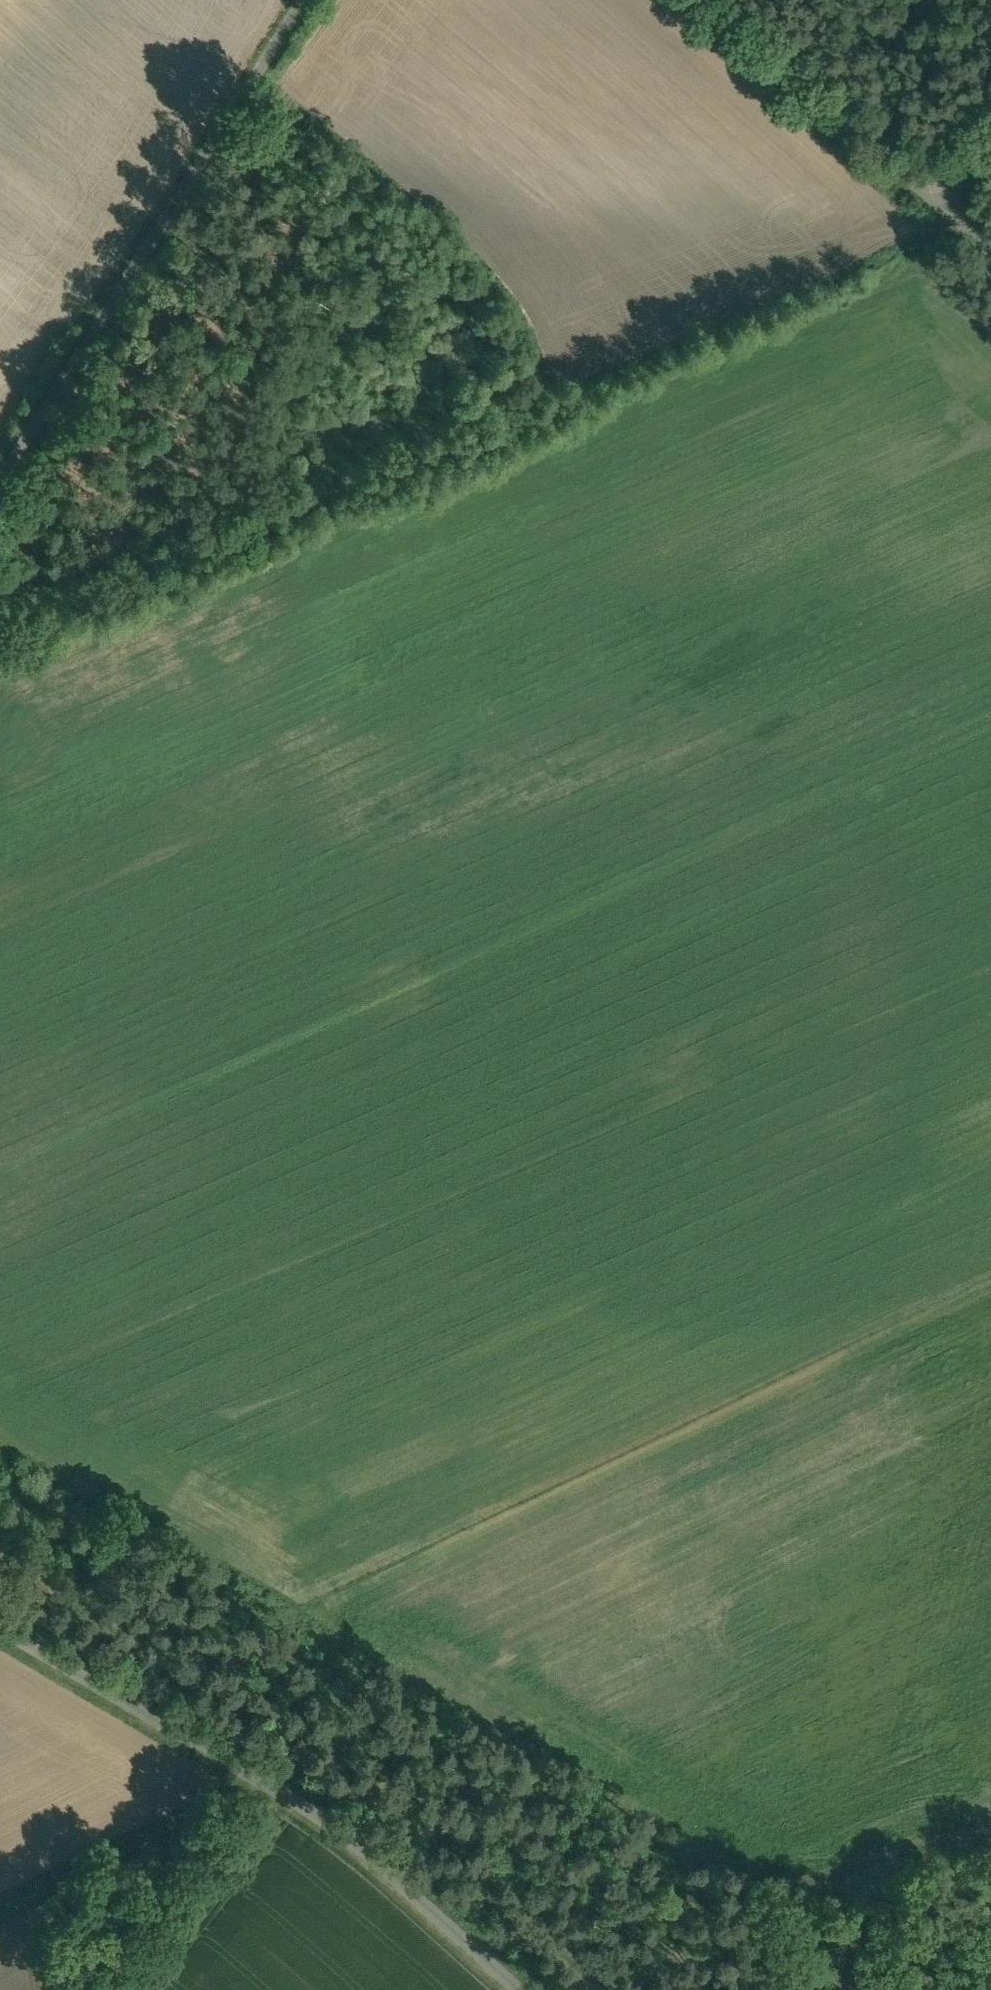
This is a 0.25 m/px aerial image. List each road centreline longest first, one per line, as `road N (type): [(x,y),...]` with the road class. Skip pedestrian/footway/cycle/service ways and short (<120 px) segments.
road 1 (unclassified): [(517,1989),(332,1827),(0,1626)]
road 2 (unclassified): [(0,474),(306,0)]
road 3 (unclassified): [(942,217),(688,0)]

